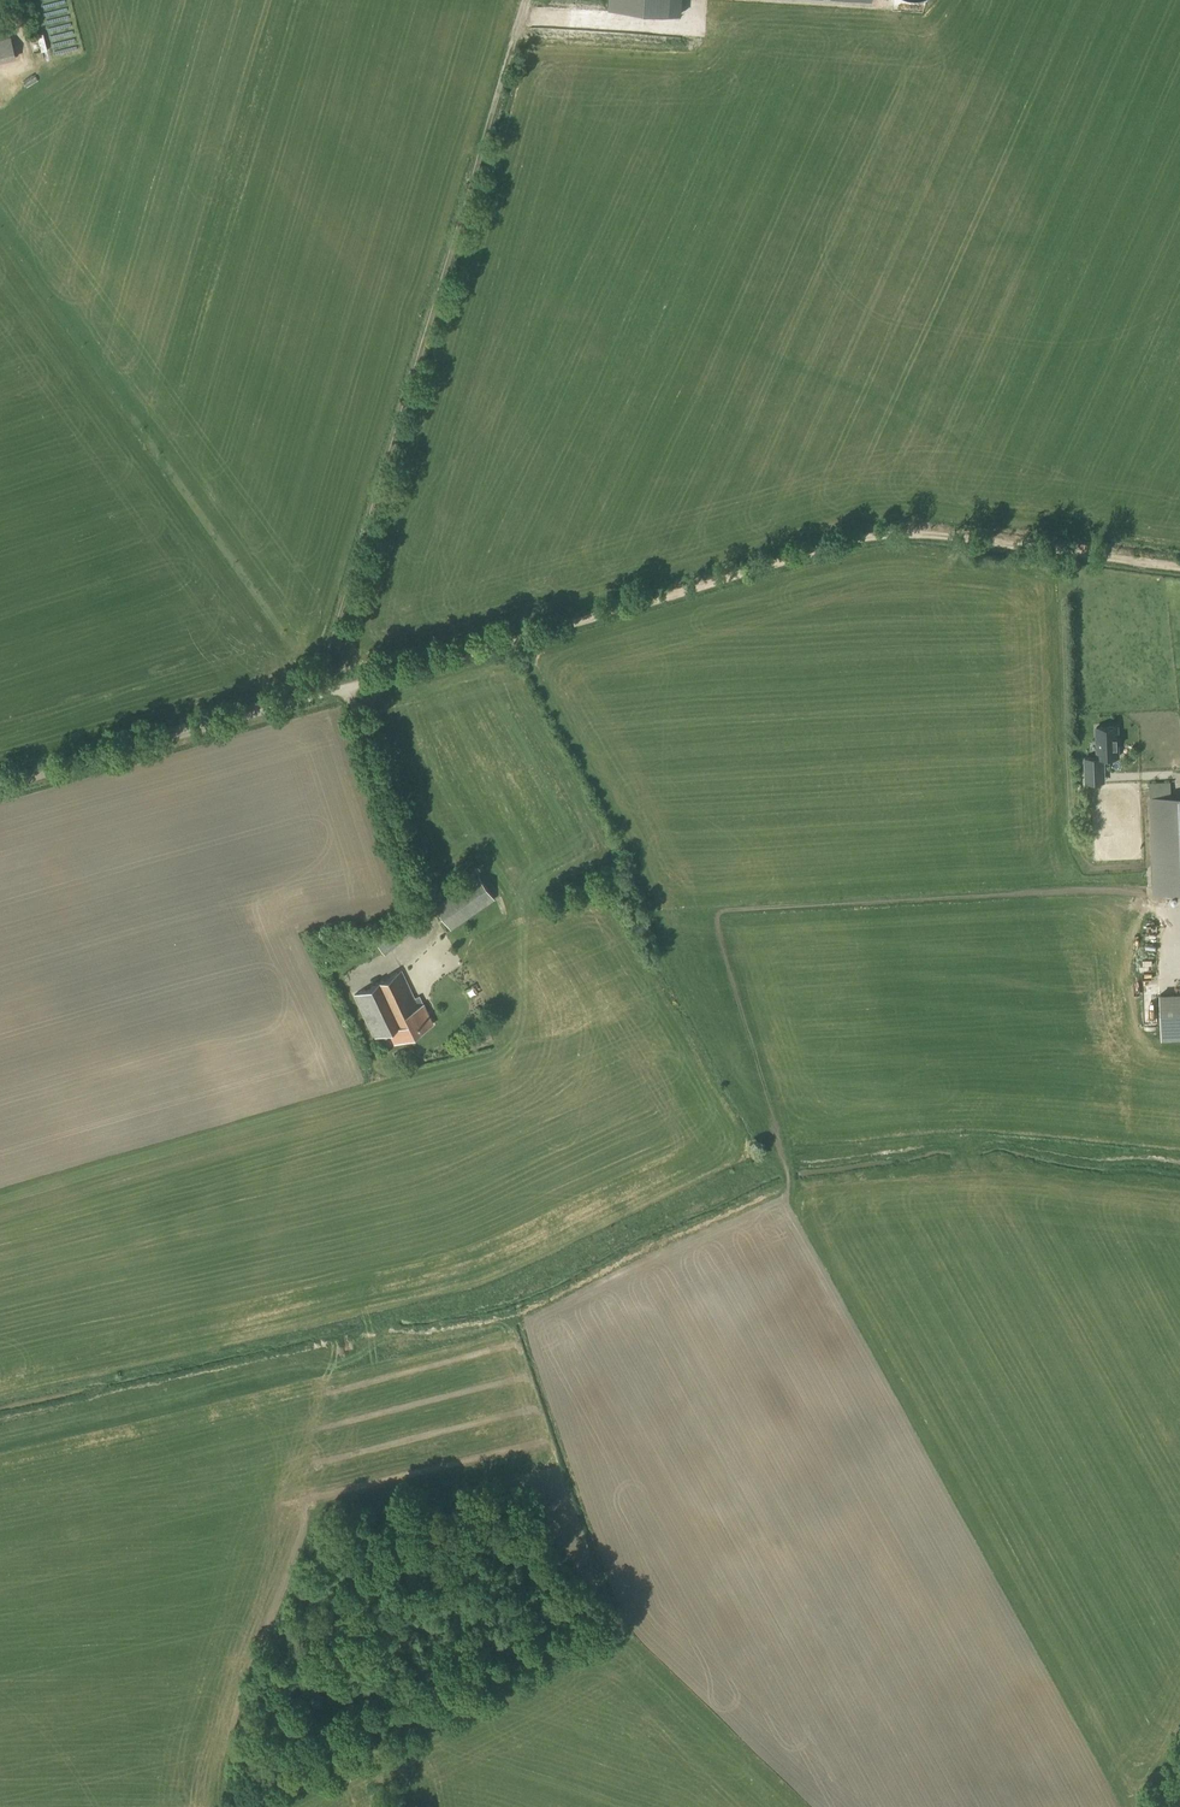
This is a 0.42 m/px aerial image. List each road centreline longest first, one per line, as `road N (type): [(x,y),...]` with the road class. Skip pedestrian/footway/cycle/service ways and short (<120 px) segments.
road 1 (track): [(381,678),(881,535),(1179,567)]
road 2 (track): [(321,695),(530,0)]
road 3 (unclassified): [(0,787),(381,678)]

